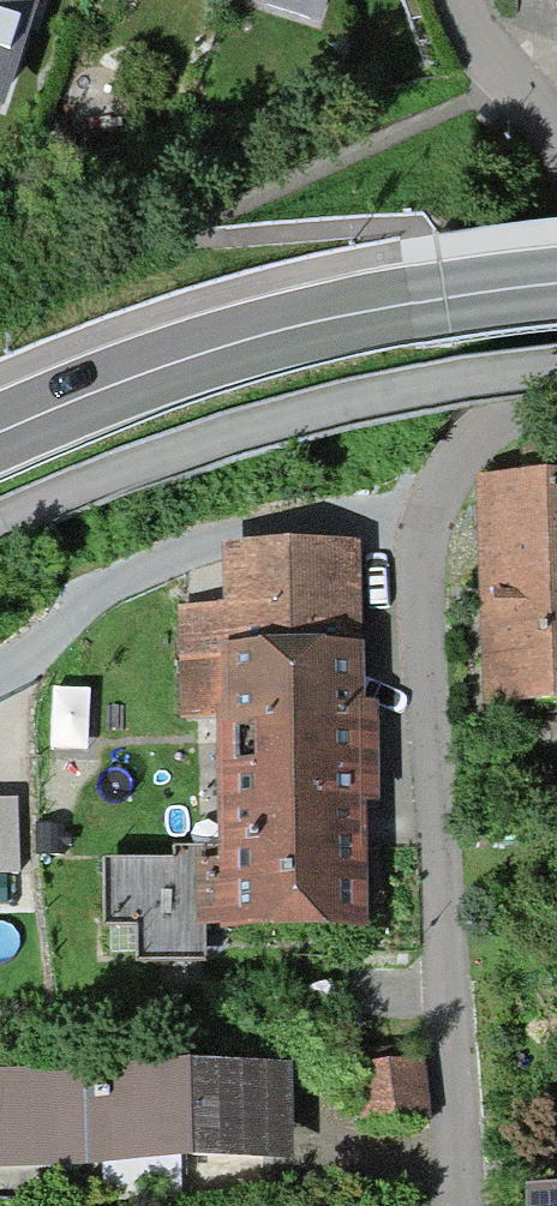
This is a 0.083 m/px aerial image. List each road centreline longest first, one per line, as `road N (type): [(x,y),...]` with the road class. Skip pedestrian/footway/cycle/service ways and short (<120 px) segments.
road 1 (residential): [(556,331),(456,454),(425,513),(421,615),(448,1012),(444,1205)]
road 2 (tertiary): [(0,429),(245,333),(447,295),(556,284)]
road 3 (residential): [(462,0),(472,28),(556,145)]

